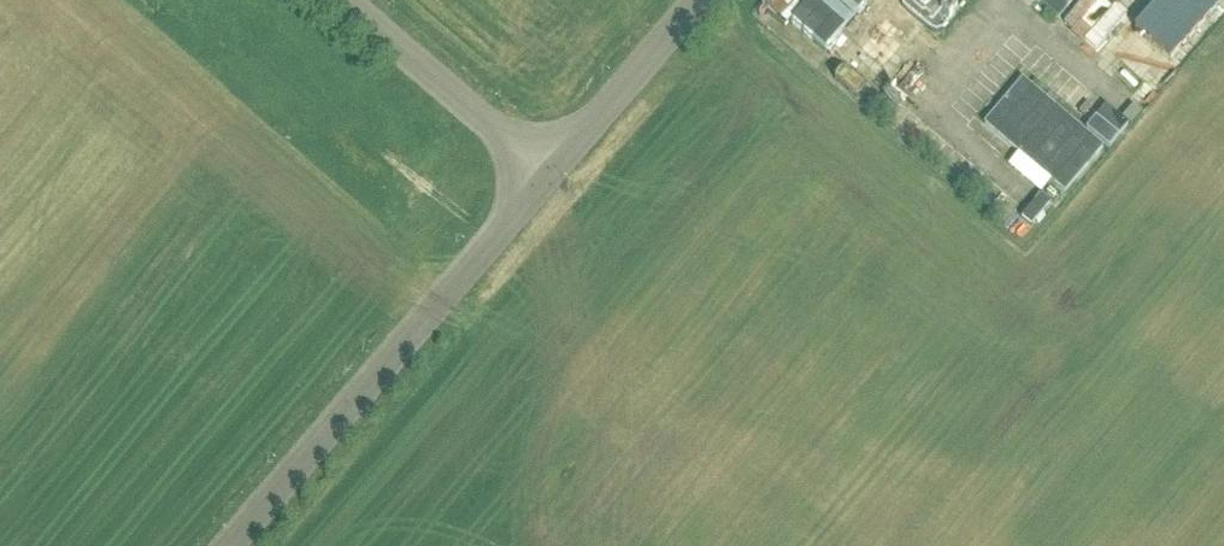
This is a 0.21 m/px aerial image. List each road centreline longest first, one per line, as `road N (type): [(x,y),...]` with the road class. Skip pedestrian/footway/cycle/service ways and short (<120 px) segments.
road 1 (unknown): [(405,342),(0,3)]
road 2 (unknown): [(0,489),(82,72)]
road 3 (unknown): [(478,260),(373,378),(339,545)]
road 4 (unclassified): [(552,174),(347,0)]
road 5 (unclassified): [(552,174),(703,0)]

